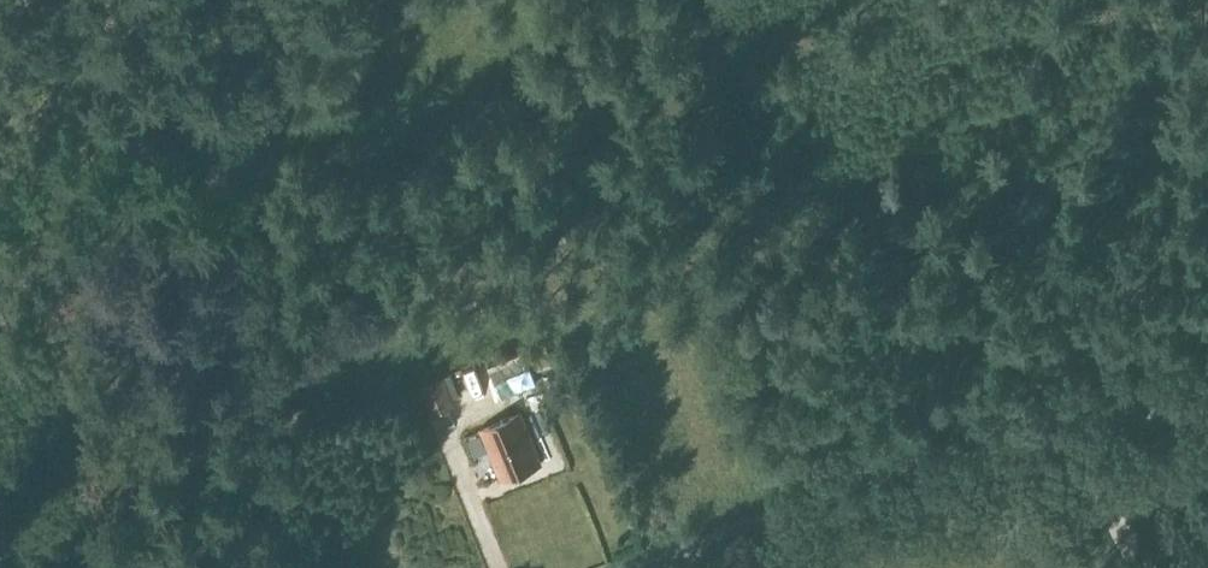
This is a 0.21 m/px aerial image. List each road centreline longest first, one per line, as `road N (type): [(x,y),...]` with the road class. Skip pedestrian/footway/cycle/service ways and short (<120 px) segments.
road 1 (tertiary): [(662,567),(789,518),(1207,392)]
road 2 (track): [(1077,432),(1152,567)]

